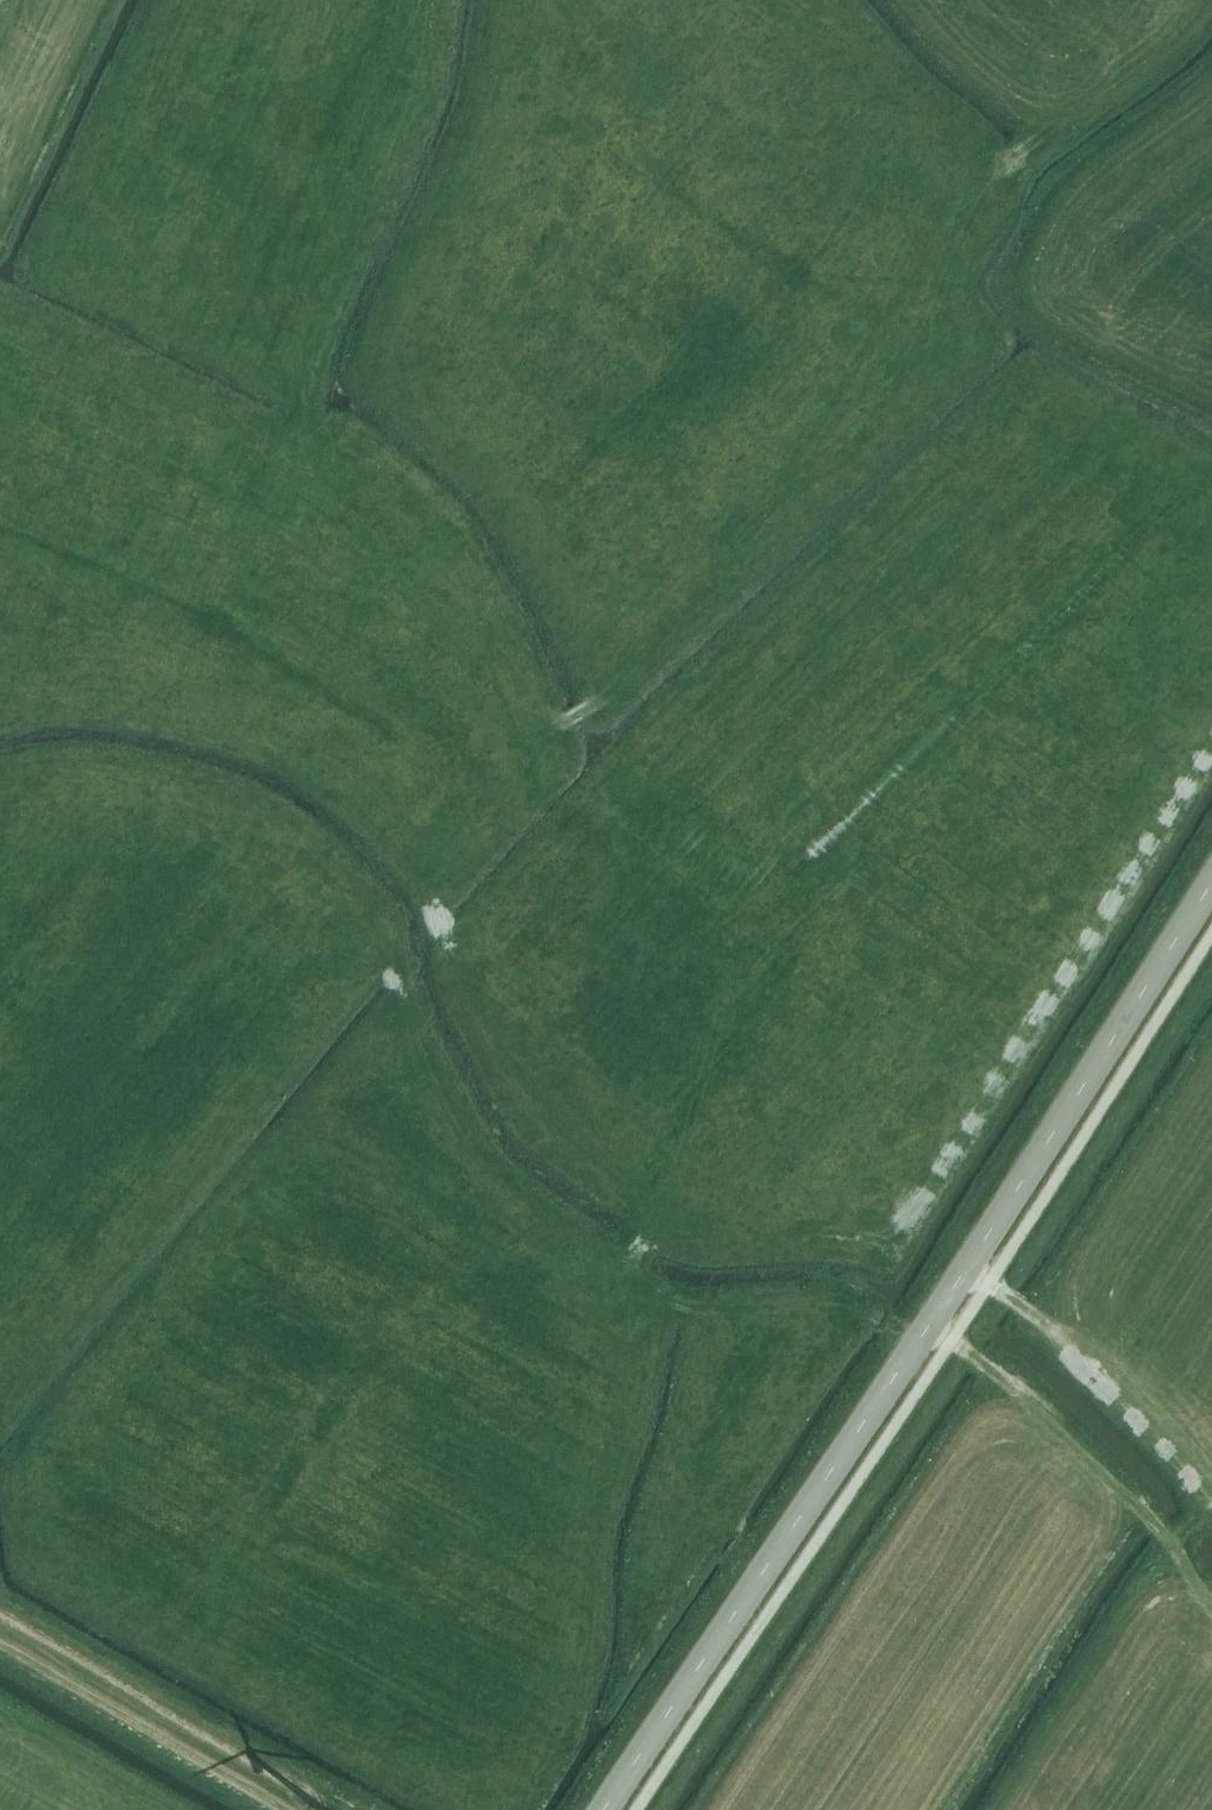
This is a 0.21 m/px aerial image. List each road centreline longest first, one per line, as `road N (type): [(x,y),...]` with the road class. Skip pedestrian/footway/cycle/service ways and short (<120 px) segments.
road 1 (secondary): [(603,1809),(942,1308),(1211,883)]
road 2 (track): [(0,1643),(285,1809)]

